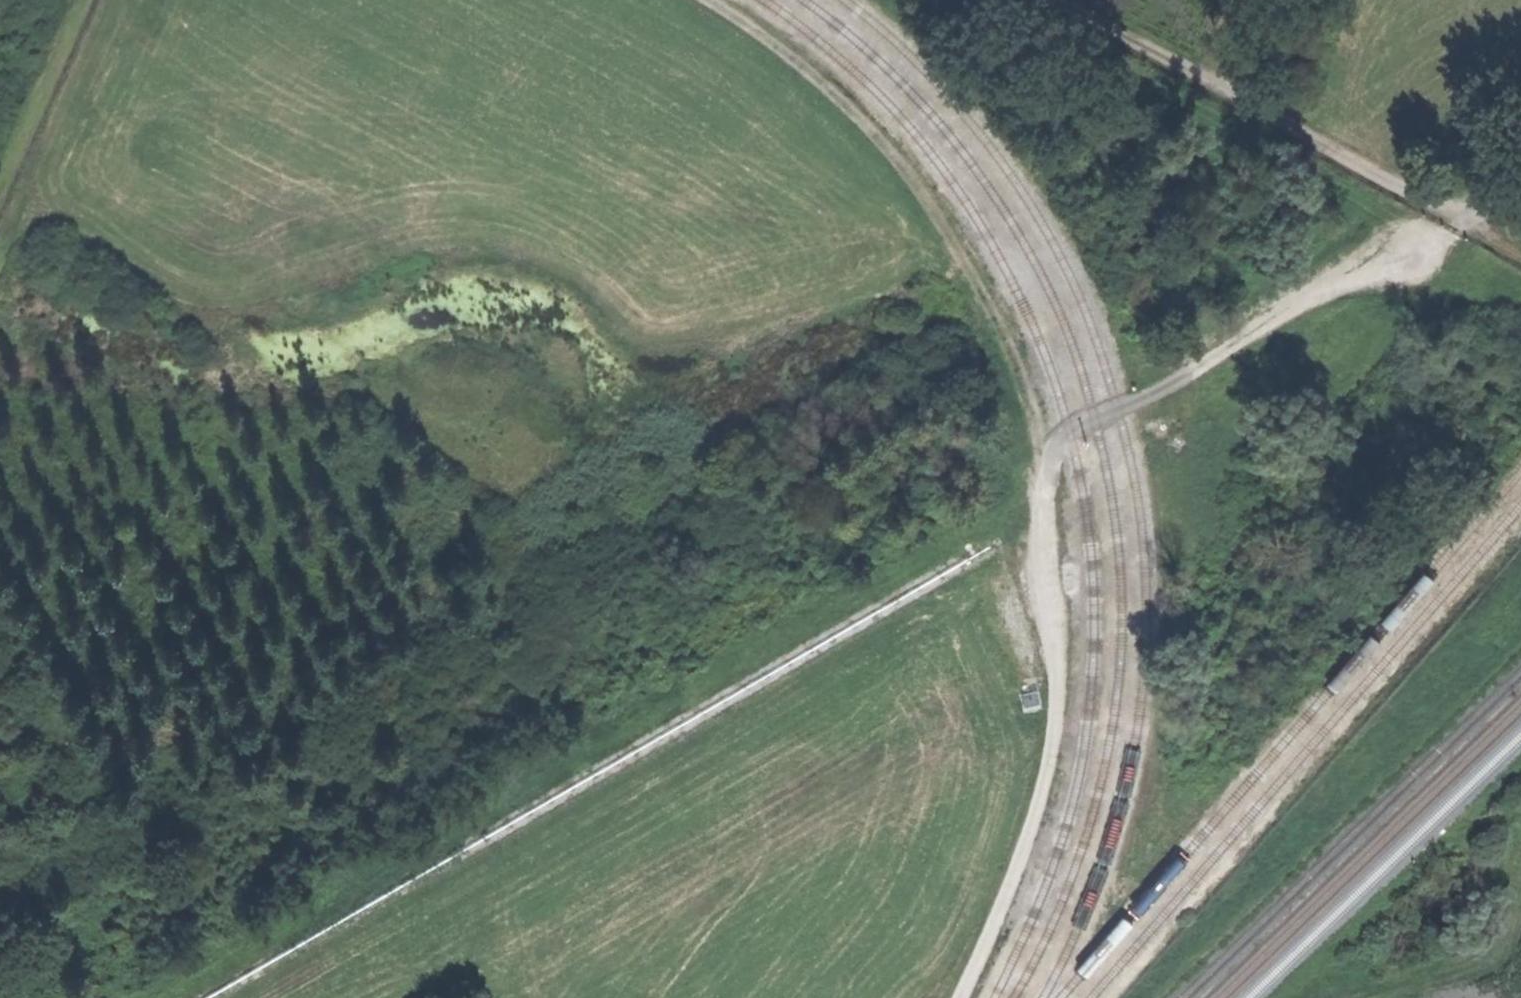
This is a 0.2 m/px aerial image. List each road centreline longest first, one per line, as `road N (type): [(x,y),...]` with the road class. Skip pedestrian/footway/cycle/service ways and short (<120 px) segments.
road 1 (track): [(1459,220),(1197,373),(1056,441),(1044,502),(1063,674),(1054,755),(1013,881),(961,997)]
road 2 (track): [(1459,220),(1048,0)]

